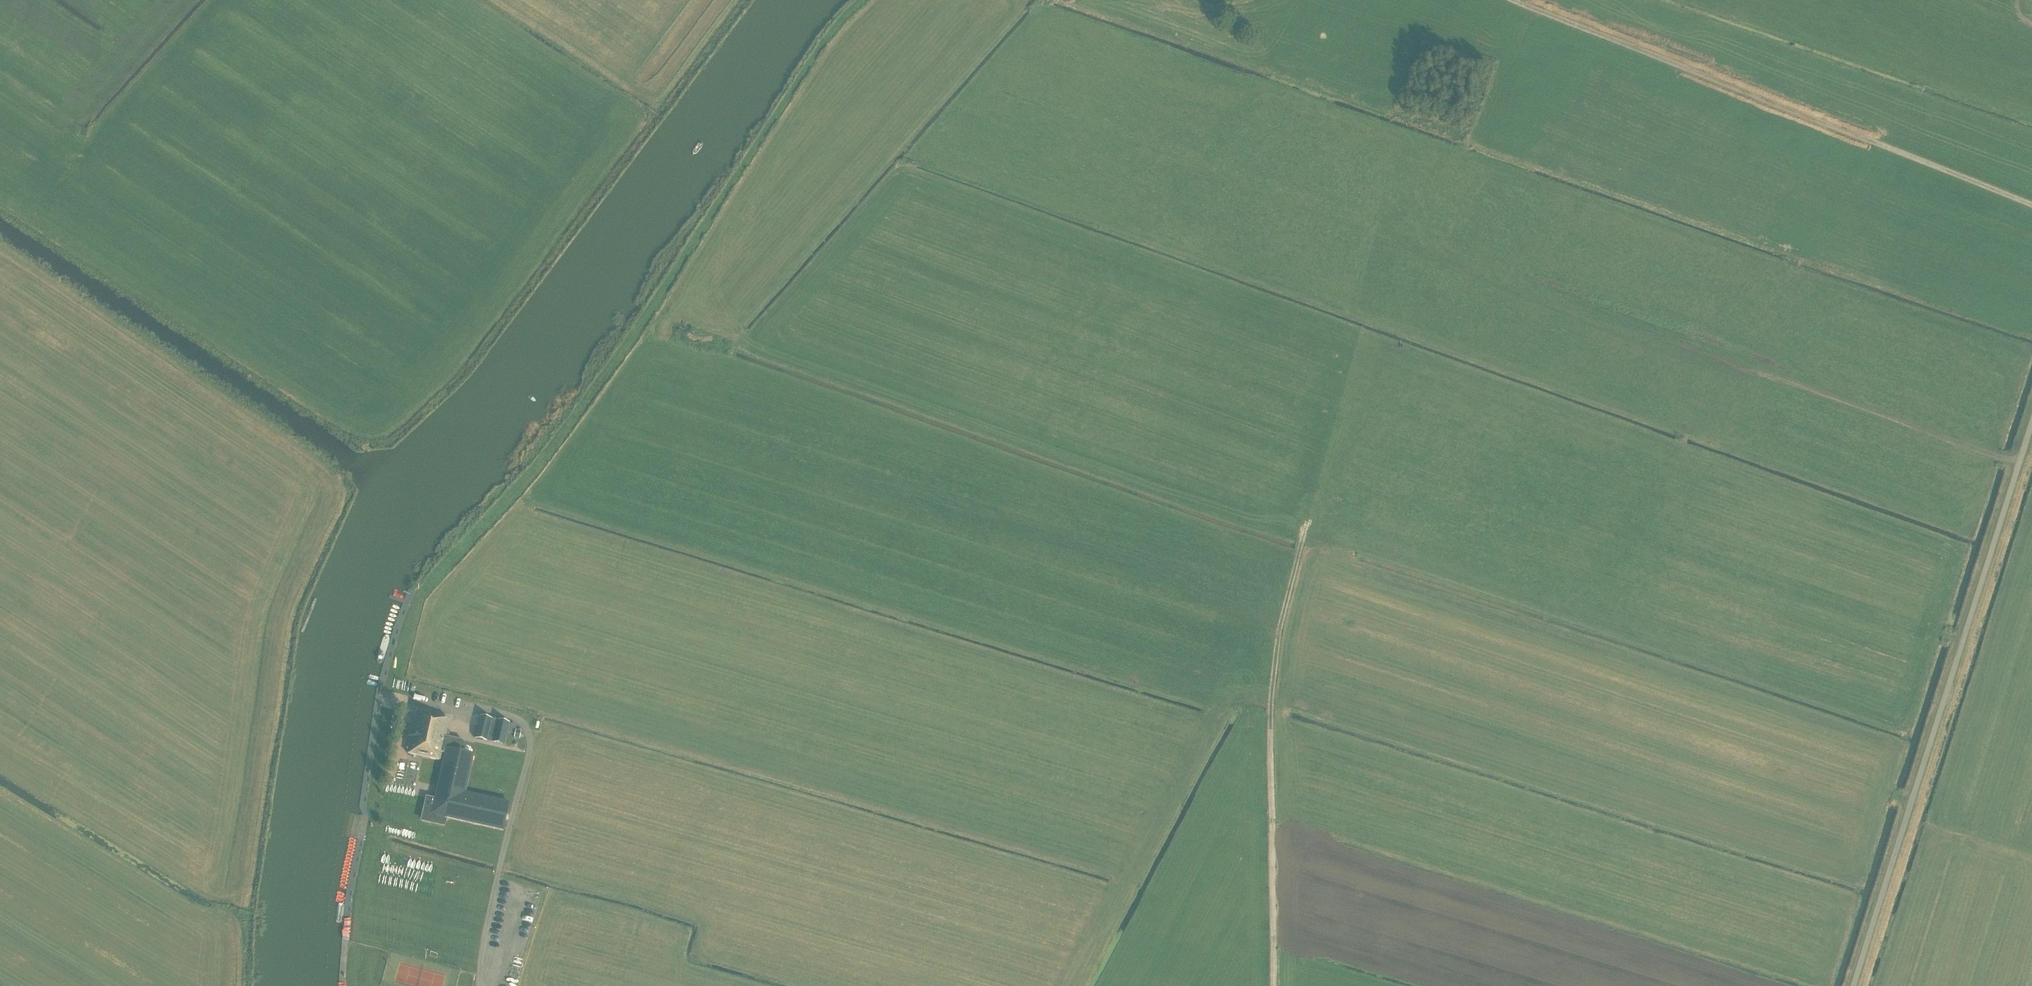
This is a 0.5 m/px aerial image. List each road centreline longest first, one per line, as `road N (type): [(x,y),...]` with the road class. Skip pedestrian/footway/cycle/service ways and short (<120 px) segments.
road 1 (unclassified): [(1854,985),(2031,423)]
road 2 (track): [(2031,204),(1515,0)]

